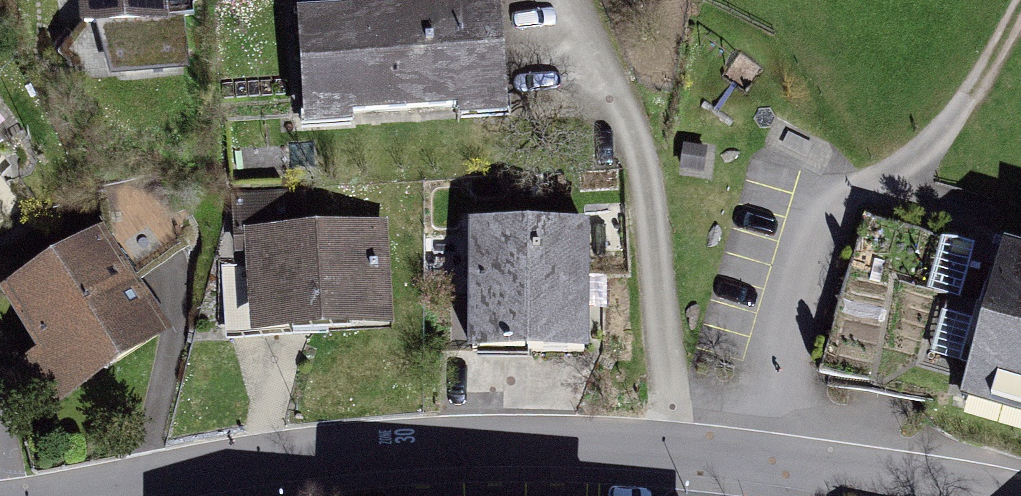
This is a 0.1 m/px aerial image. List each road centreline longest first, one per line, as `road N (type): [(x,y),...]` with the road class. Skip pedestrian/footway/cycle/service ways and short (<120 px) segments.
road 1 (residential): [(61,495),(285,451),(449,439),(676,447)]
road 2 (track): [(1016,0),(967,101),(907,165),(842,188),(782,357),(765,459)]
road 3 (residential): [(576,0),(643,149),(676,447)]
road 4 (residential): [(808,465),(1011,495)]
road 5 (residential): [(676,447),(808,465)]

